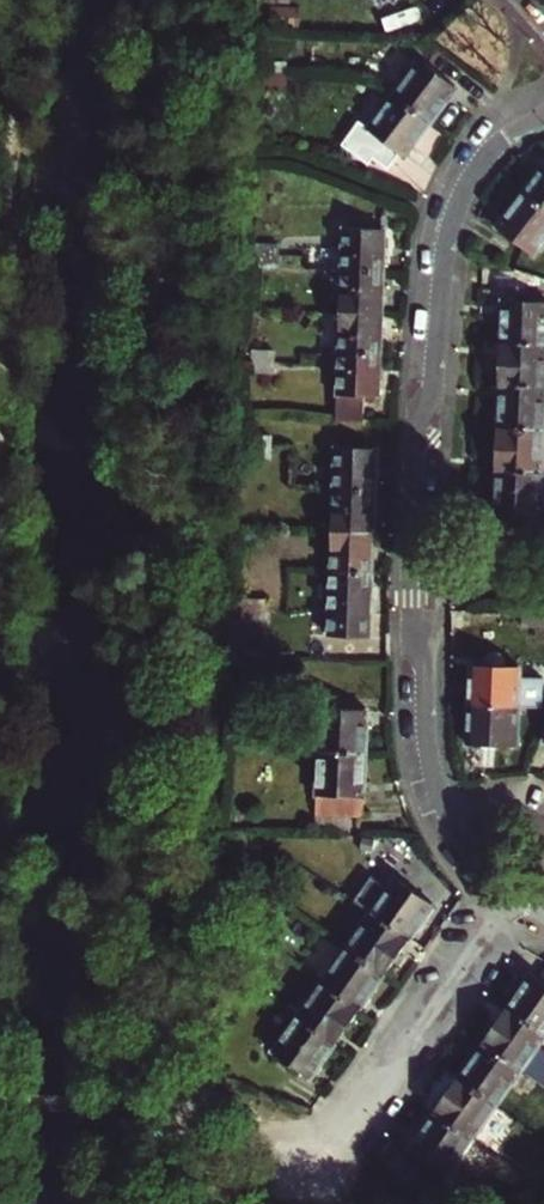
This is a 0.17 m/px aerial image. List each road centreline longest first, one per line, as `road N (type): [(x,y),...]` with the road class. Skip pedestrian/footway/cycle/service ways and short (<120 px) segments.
road 1 (residential): [(539,121),(473,185),(445,243),(423,430),(415,601),(435,769),(474,855),(511,893)]
road 2 (residential): [(511,893),(323,1168)]

